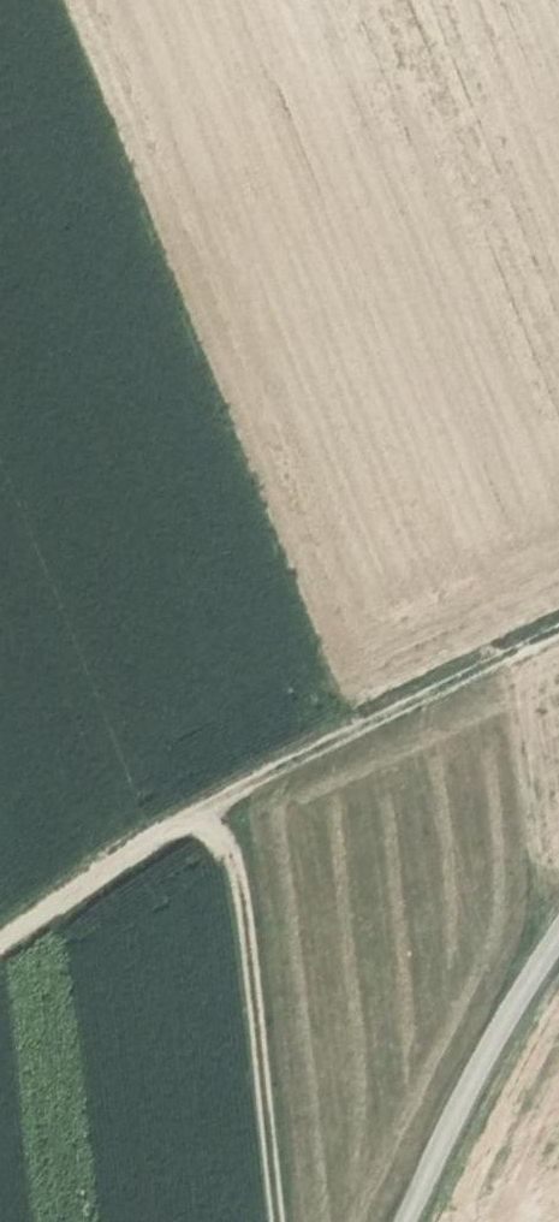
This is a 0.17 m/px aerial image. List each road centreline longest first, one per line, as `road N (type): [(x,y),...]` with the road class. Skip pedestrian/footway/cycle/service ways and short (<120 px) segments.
road 1 (track): [(558,627),(203,820),(0,947)]
road 2 (track): [(203,820),(237,867),(275,1221)]
road 3 (track): [(412,1221),(558,938)]

